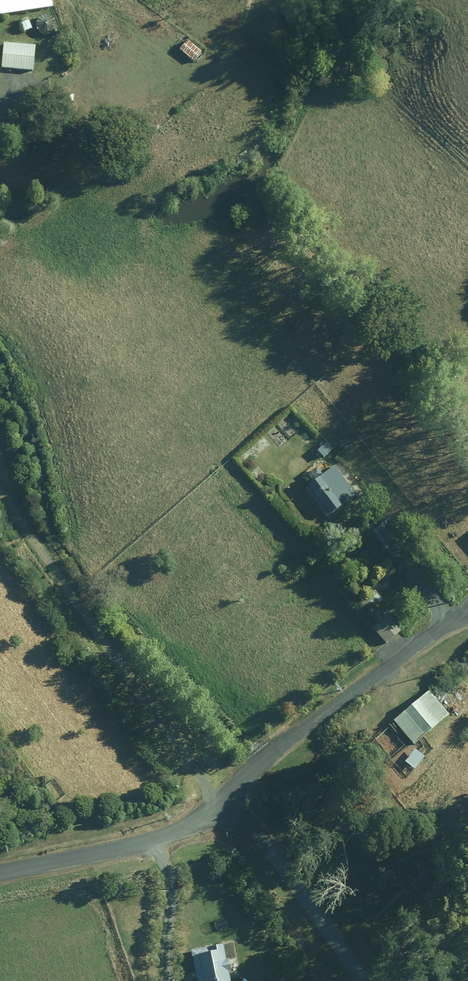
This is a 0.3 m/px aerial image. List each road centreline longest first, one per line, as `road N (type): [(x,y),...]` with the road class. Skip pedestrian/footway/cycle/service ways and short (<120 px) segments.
road 1 (unclassified): [(244,793),(0,449)]
road 2 (unclassified): [(244,793),(467,606)]
road 3 (unclassified): [(0,869),(195,825),(244,793)]
road 4 (unclassified): [(377,980),(244,793)]

